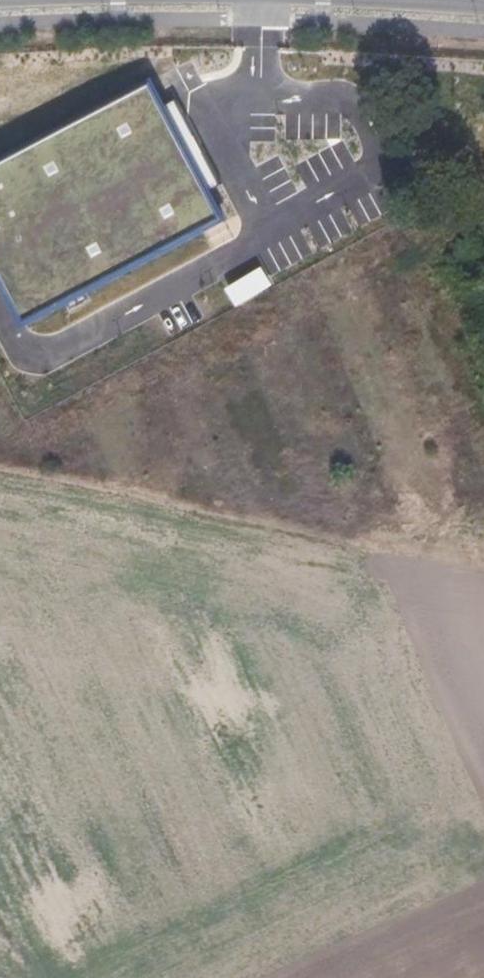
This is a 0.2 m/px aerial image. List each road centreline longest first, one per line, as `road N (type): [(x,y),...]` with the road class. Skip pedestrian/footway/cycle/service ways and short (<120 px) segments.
road 1 (track): [(483,891),(304,977)]

